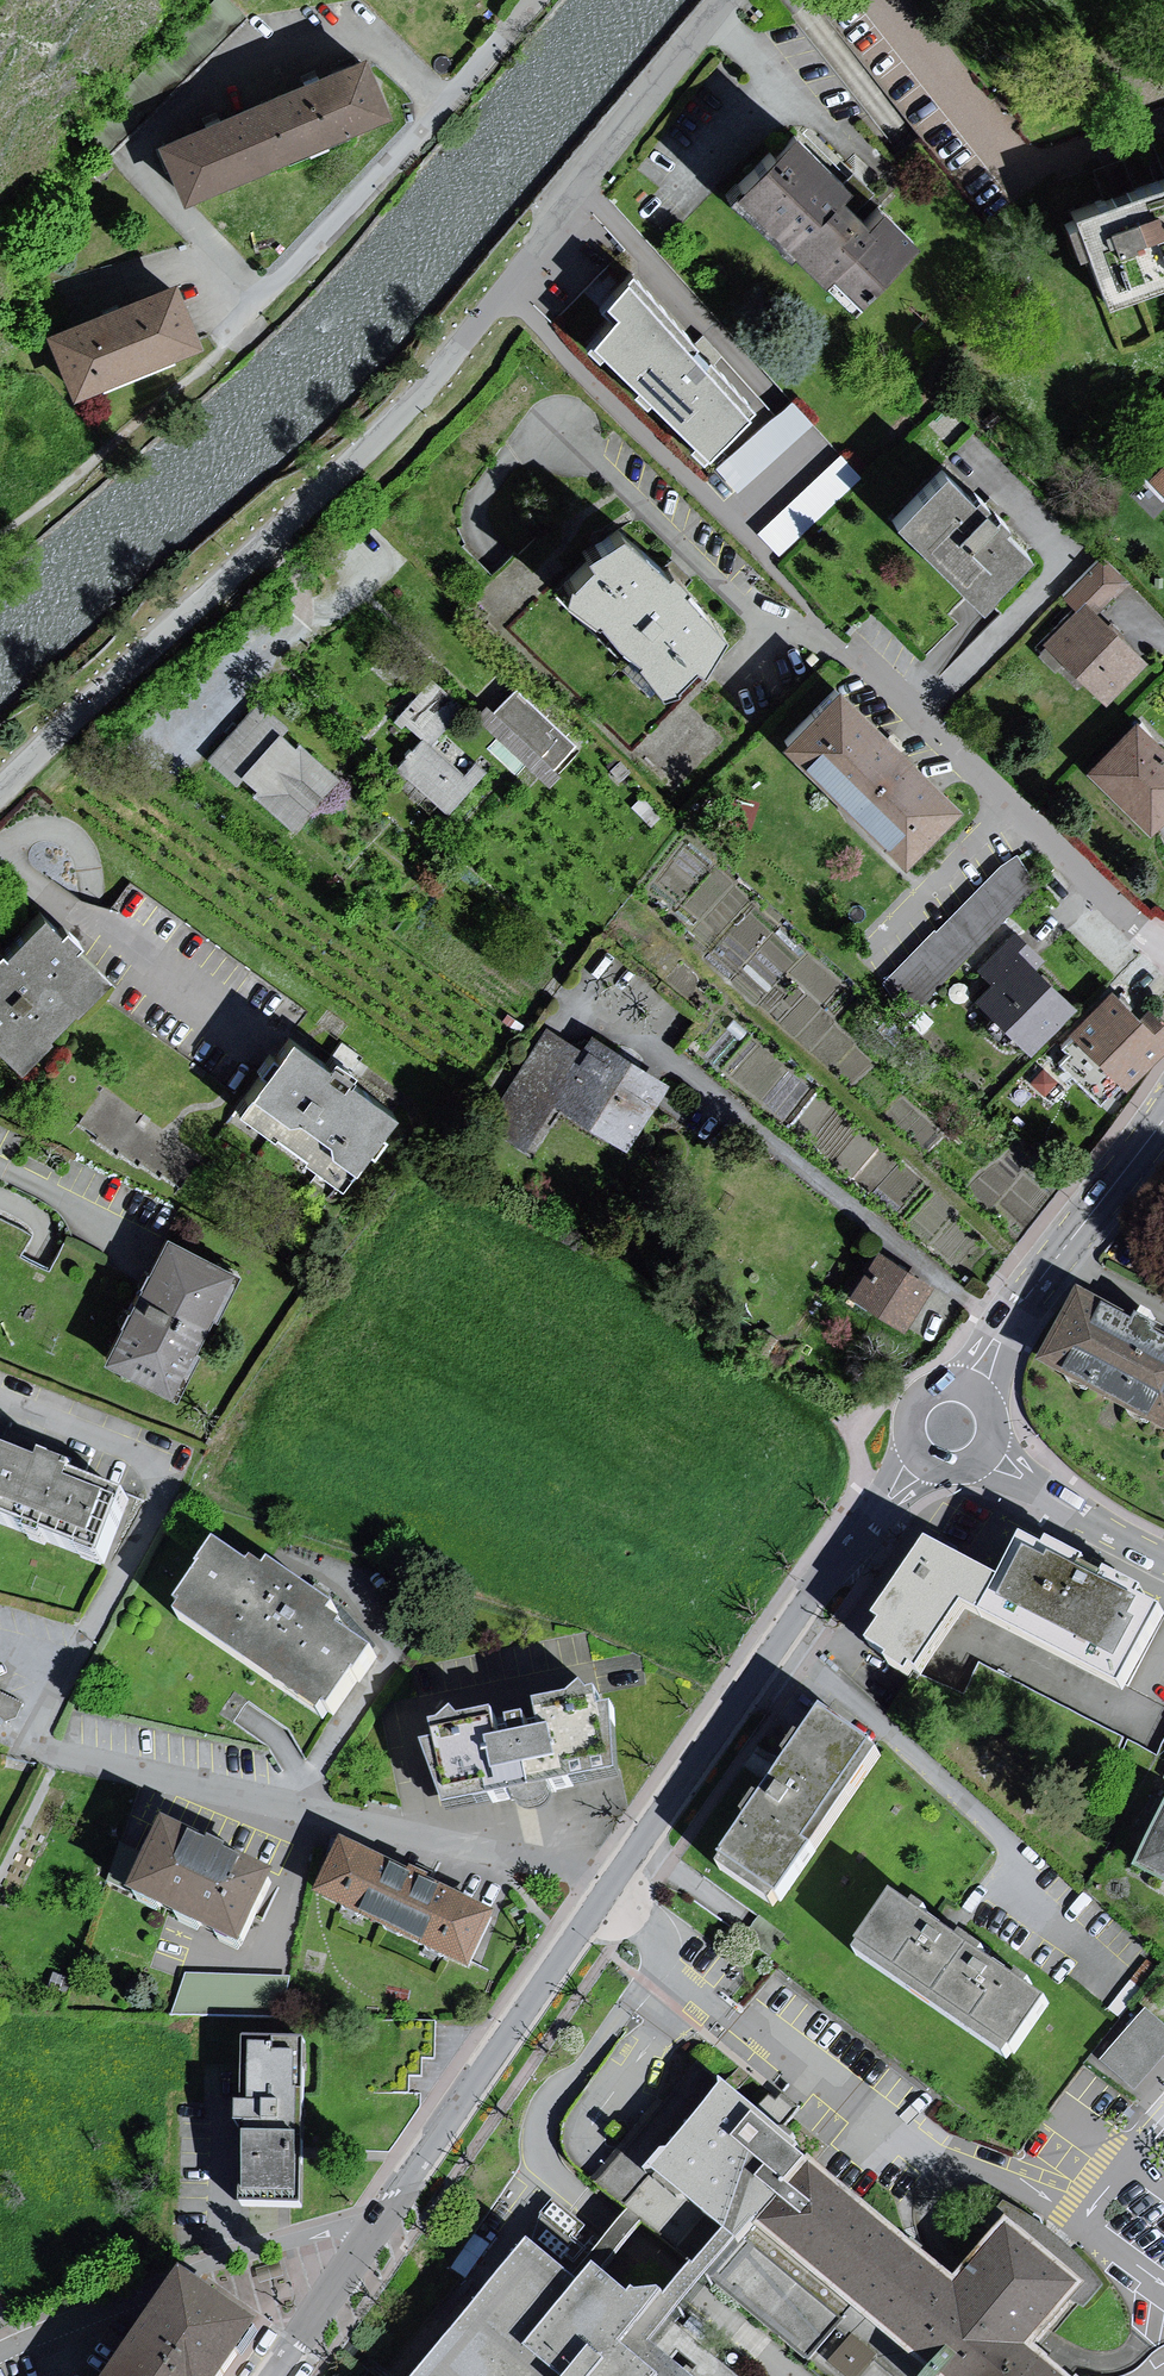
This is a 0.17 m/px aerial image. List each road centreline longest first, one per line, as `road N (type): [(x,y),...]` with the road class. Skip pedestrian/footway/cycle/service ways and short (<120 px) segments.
road 1 (residential): [(0,801),(369,460),(725,0)]
road 2 (residential): [(368,2230),(788,1634),(923,1458)]
road 3 (residential): [(217,357),(536,0)]
road 4 (residential): [(368,2230),(328,2229),(206,2265),(0,2354)]
road 5 (residential): [(971,1387),(1056,1257),(1163,1119)]
road 6 (residential): [(986,1452),(1163,1558)]
road 7 (residential): [(269,2375),(368,2230)]
road 8 (residential): [(971,1387),(932,1388),(913,1407),(909,1434),(923,1458)]

